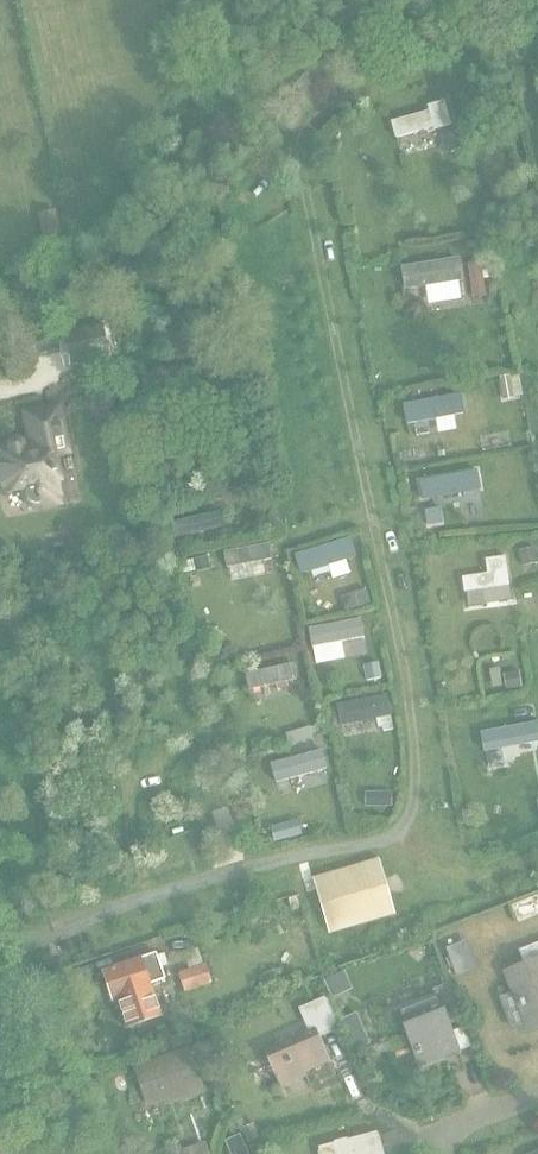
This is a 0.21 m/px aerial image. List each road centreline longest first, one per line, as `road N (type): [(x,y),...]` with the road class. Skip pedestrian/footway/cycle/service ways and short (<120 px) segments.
road 1 (residential): [(5,948),(149,897),(388,835),(415,804),(415,770),(293,149),(319,113),(500,56)]
road 2 (residential): [(80,1153),(5,948)]
road 3 (residential): [(437,1153),(452,1127),(537,1095)]

